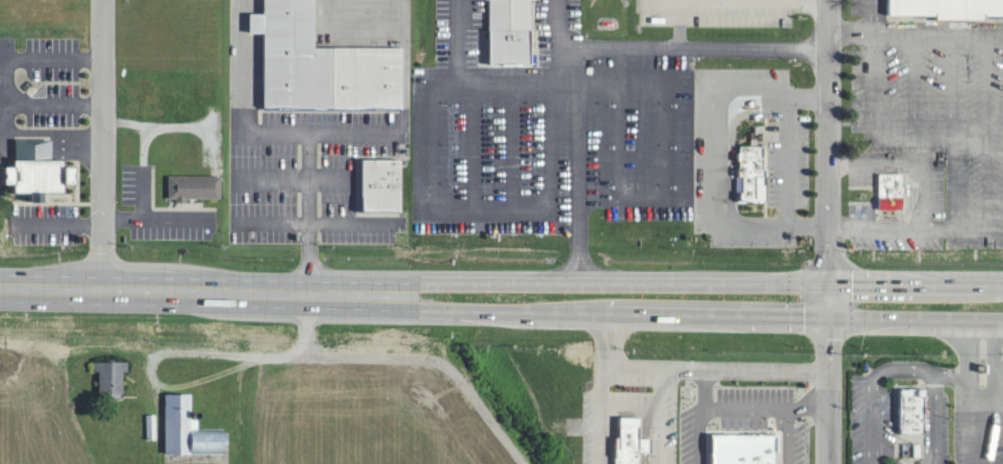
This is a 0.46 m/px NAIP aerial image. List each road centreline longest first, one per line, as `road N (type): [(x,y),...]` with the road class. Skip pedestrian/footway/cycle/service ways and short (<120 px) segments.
road 1 (primary): [(353,294),(417,311),(1002,325)]
road 2 (primary): [(1002,288),(420,283),(353,294)]
road 3 (primary): [(353,294),(0,287)]
road 4 (residential): [(828,321),(831,0)]
road 5 (residential): [(106,0),(105,287)]

